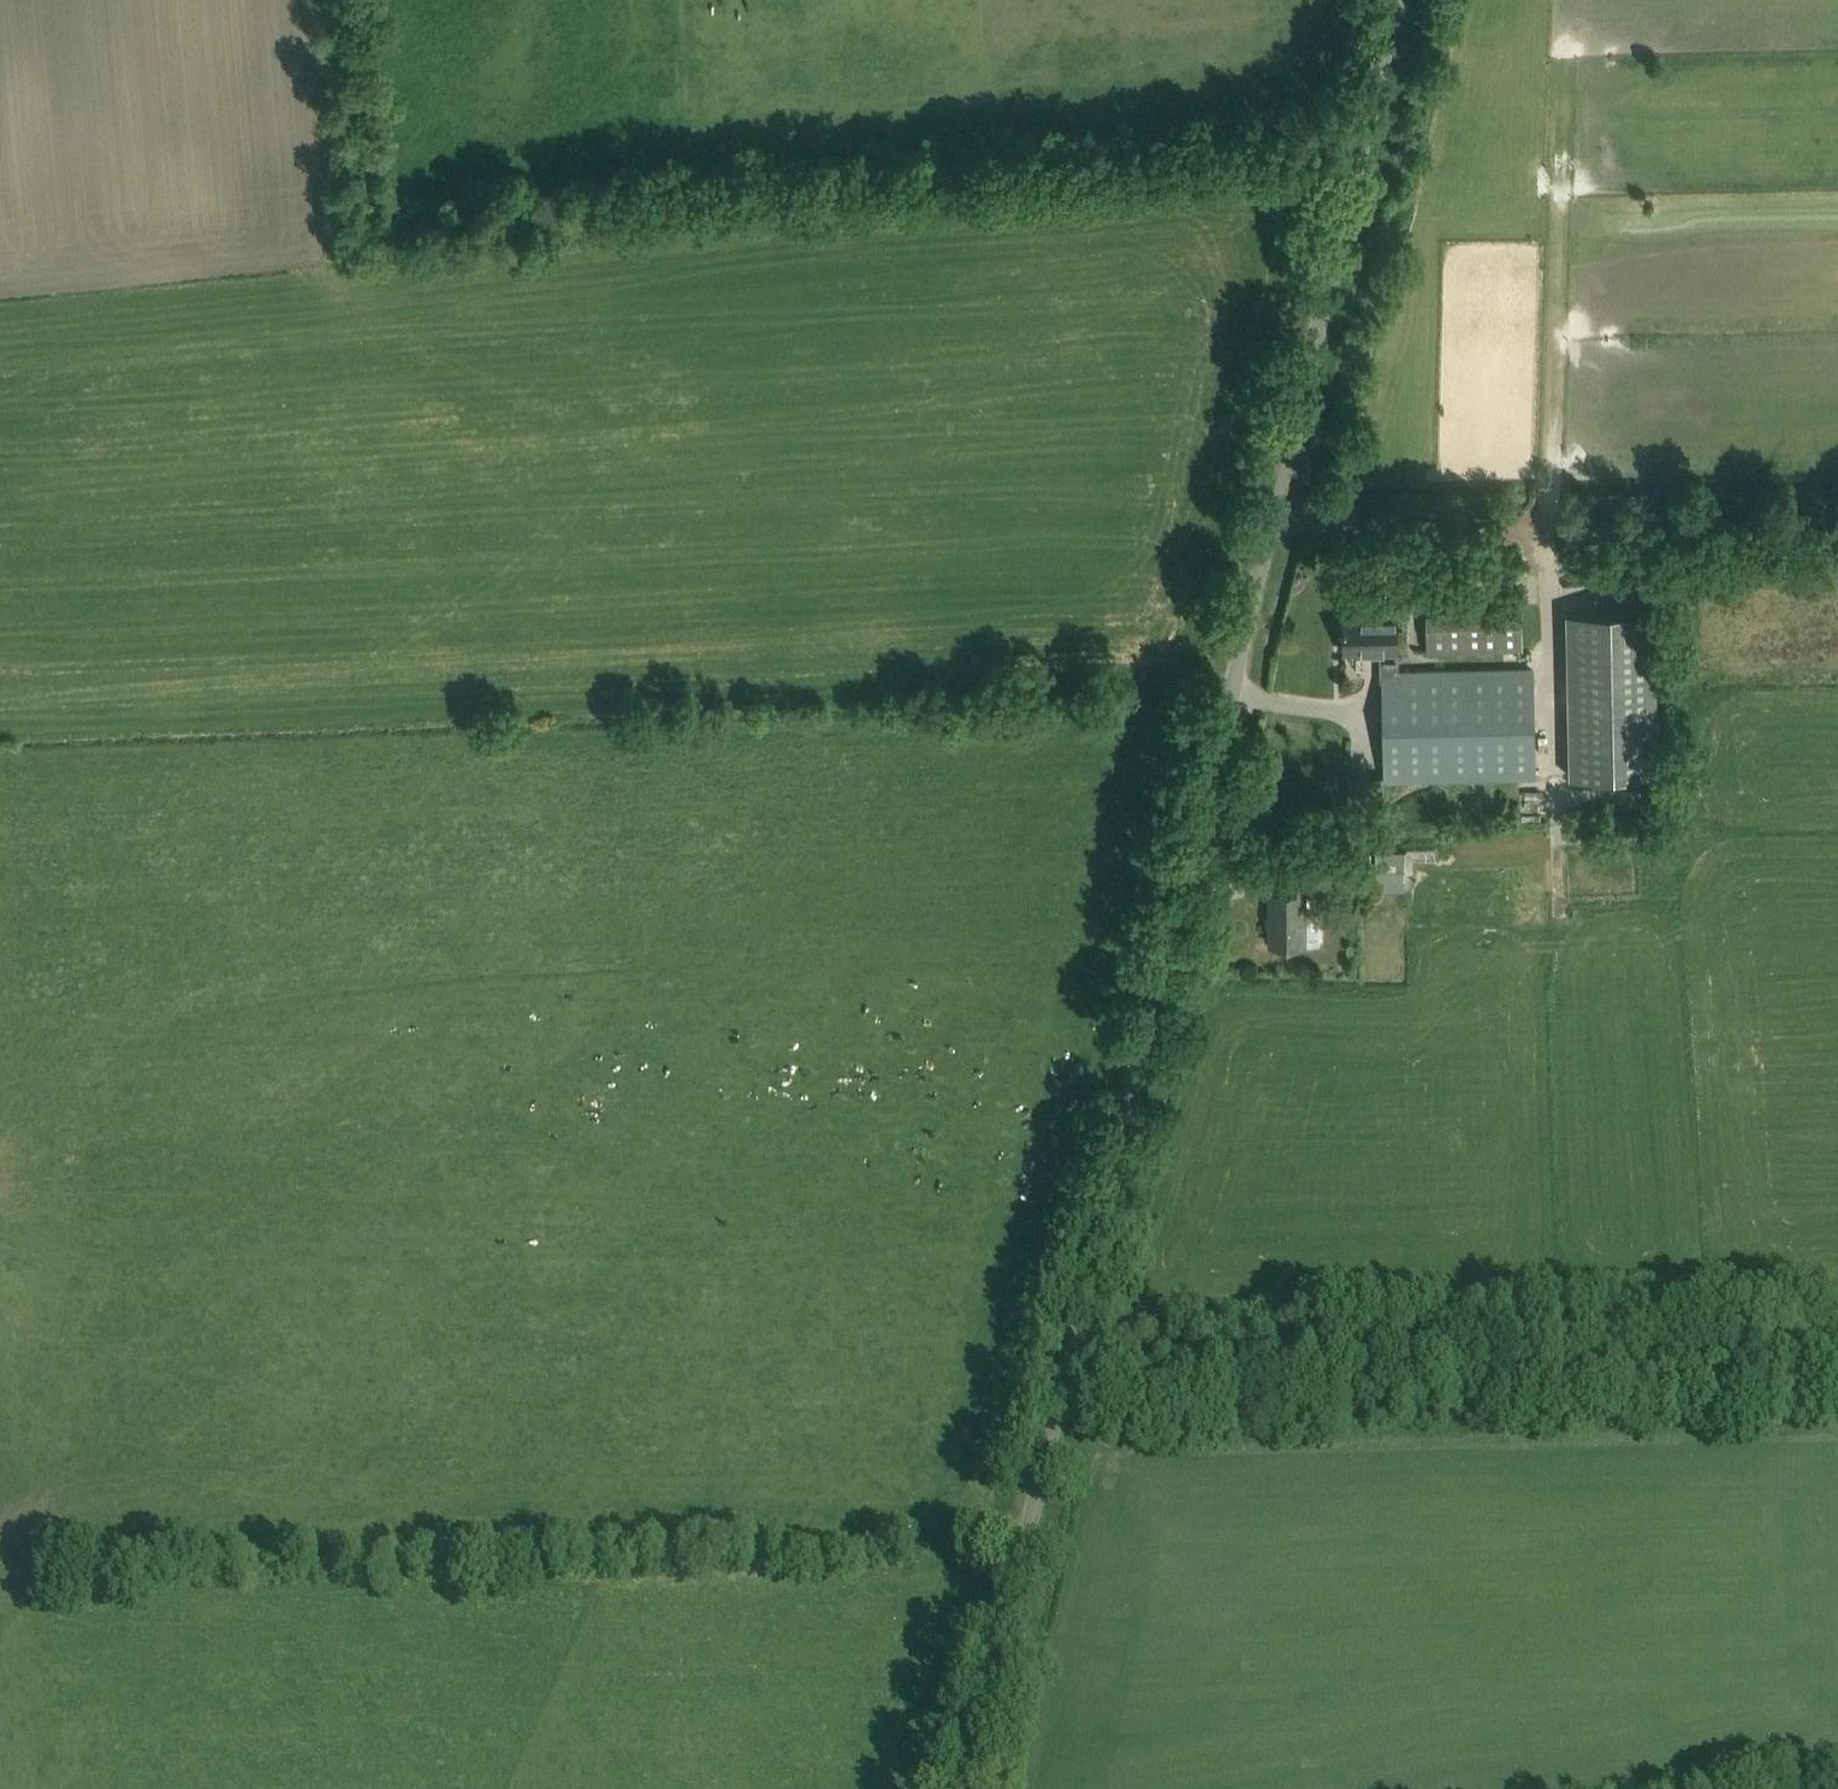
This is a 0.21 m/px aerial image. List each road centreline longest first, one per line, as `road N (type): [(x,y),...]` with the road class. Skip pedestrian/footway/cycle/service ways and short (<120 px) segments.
road 1 (unclassified): [(967,1788),(1398,0)]

